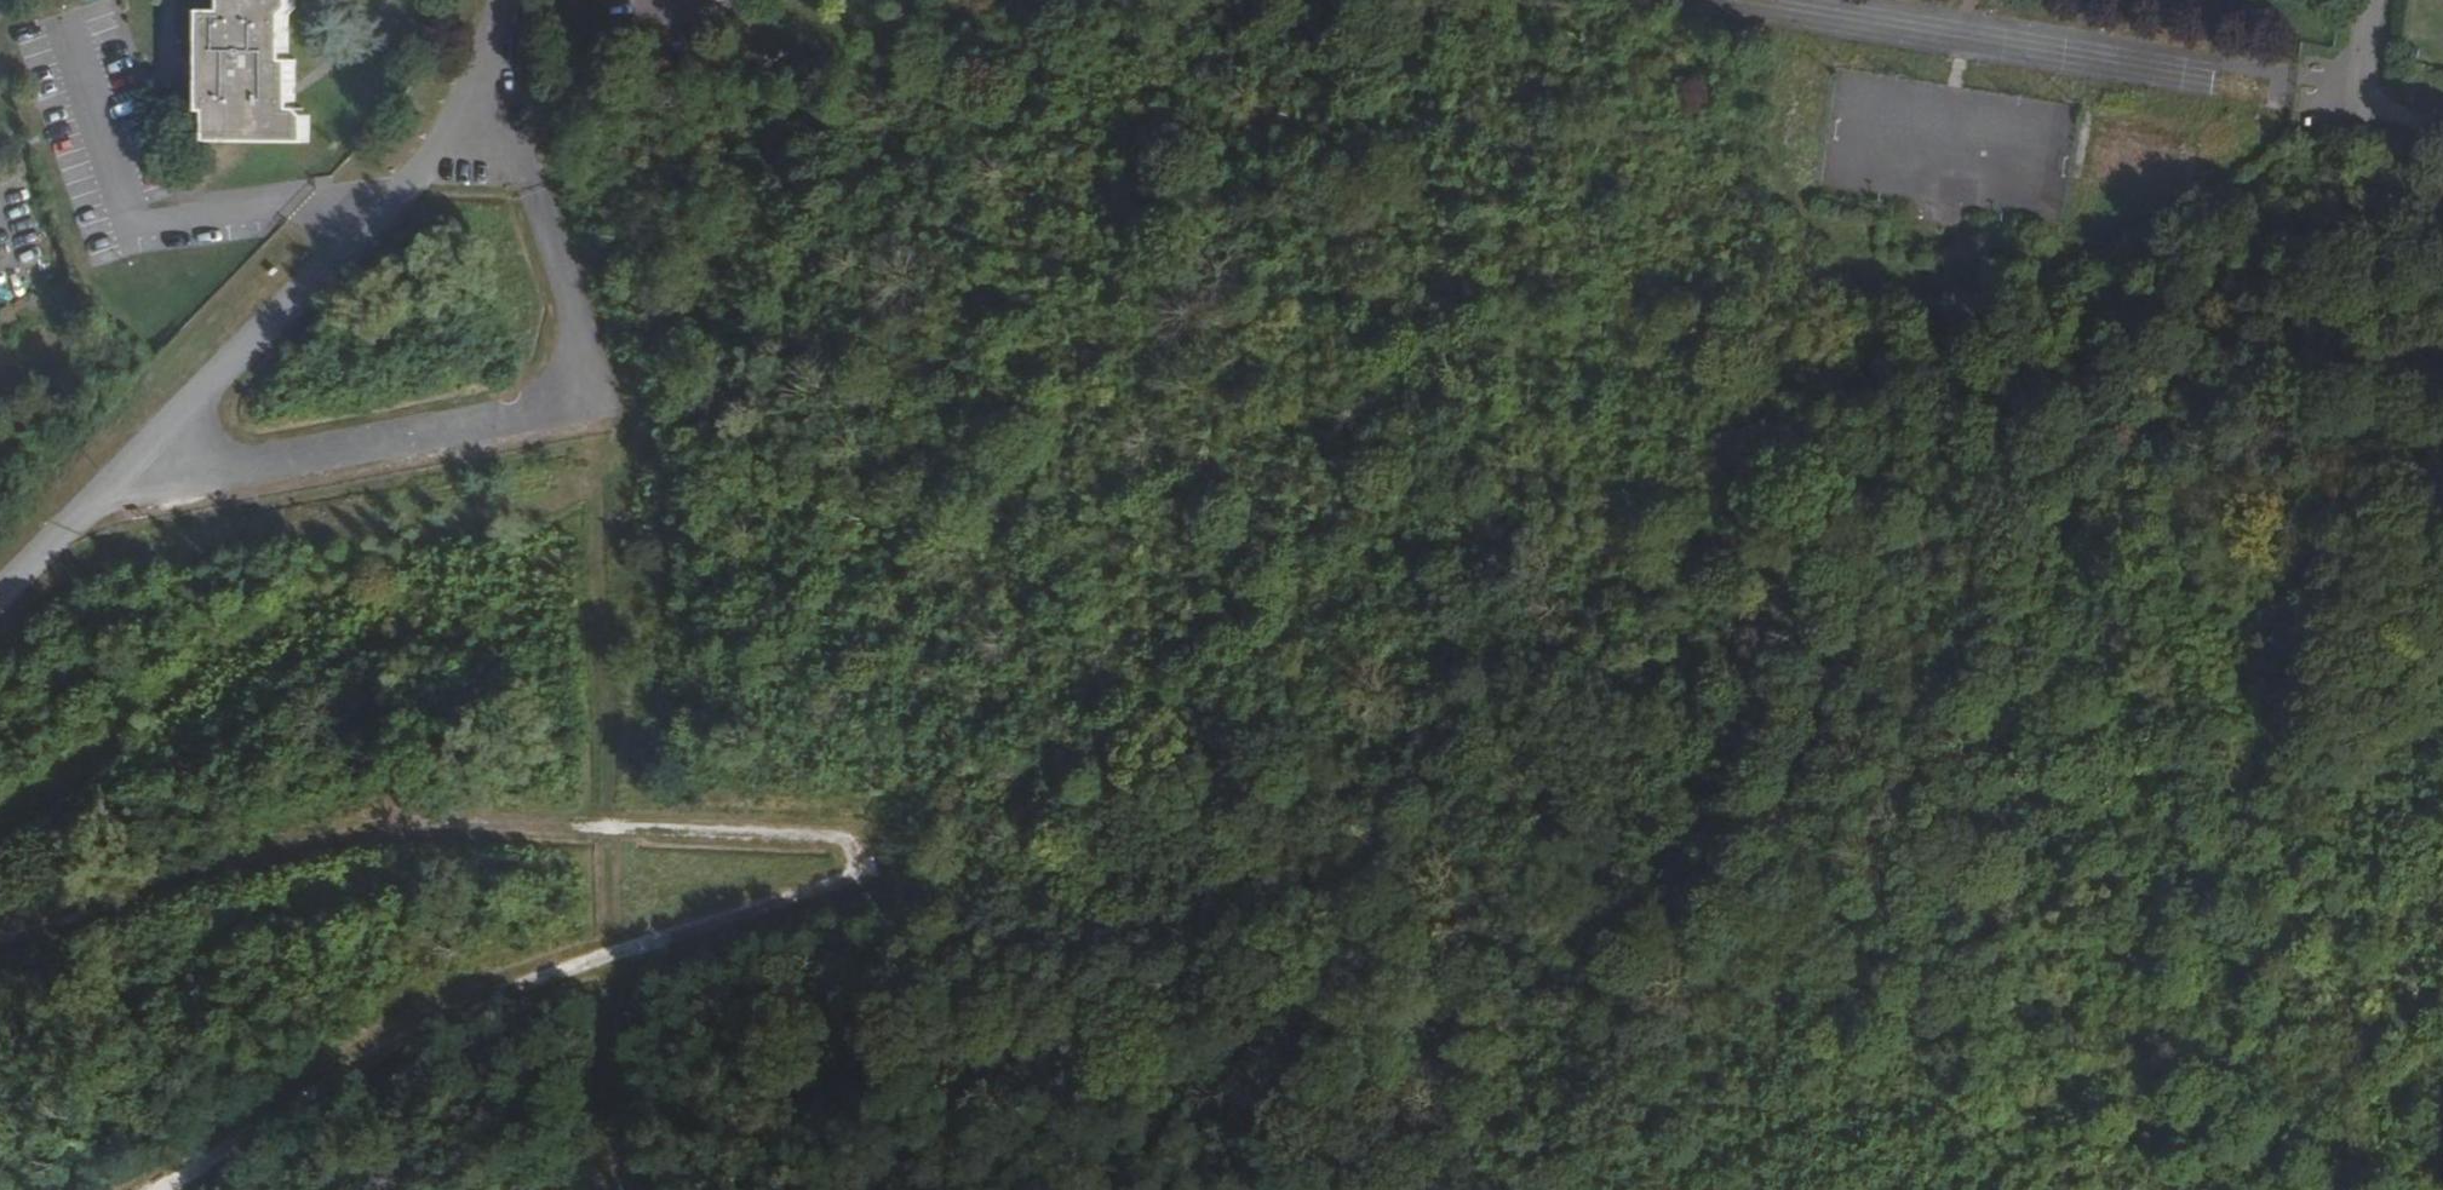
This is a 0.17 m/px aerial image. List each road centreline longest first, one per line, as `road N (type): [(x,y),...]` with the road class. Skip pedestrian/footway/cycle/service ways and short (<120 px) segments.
road 1 (residential): [(110,492),(418,174),(461,117),(505,0)]
road 2 (residential): [(2359,0),(2345,104),(2324,132)]

